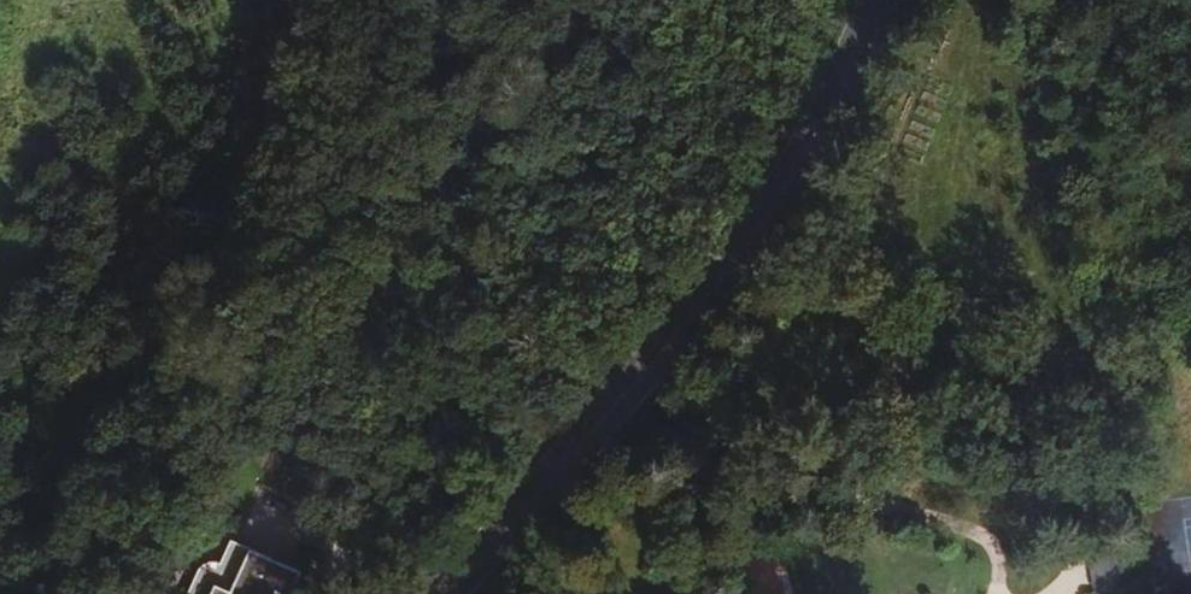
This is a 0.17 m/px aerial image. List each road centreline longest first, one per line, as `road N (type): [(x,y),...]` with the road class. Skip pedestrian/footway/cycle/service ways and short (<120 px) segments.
road 1 (tertiary): [(875,0),(750,241),(446,593)]

